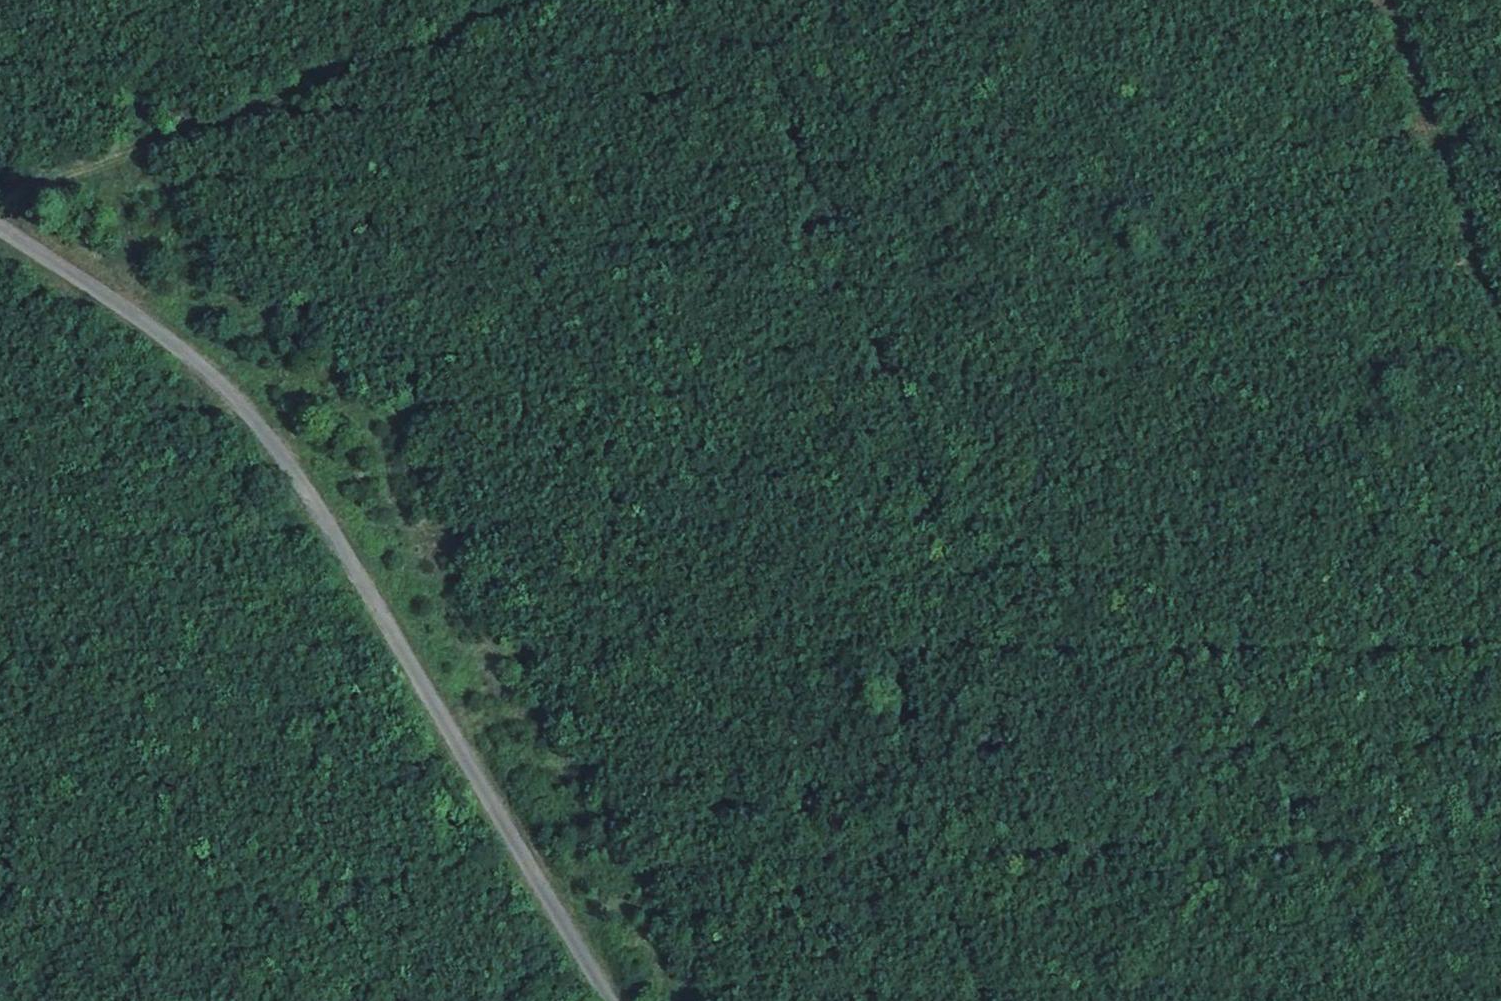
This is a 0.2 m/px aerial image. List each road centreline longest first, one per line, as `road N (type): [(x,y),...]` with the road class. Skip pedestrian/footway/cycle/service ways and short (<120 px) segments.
road 1 (unclassified): [(0,227),(200,365),(294,472),(608,1000)]

